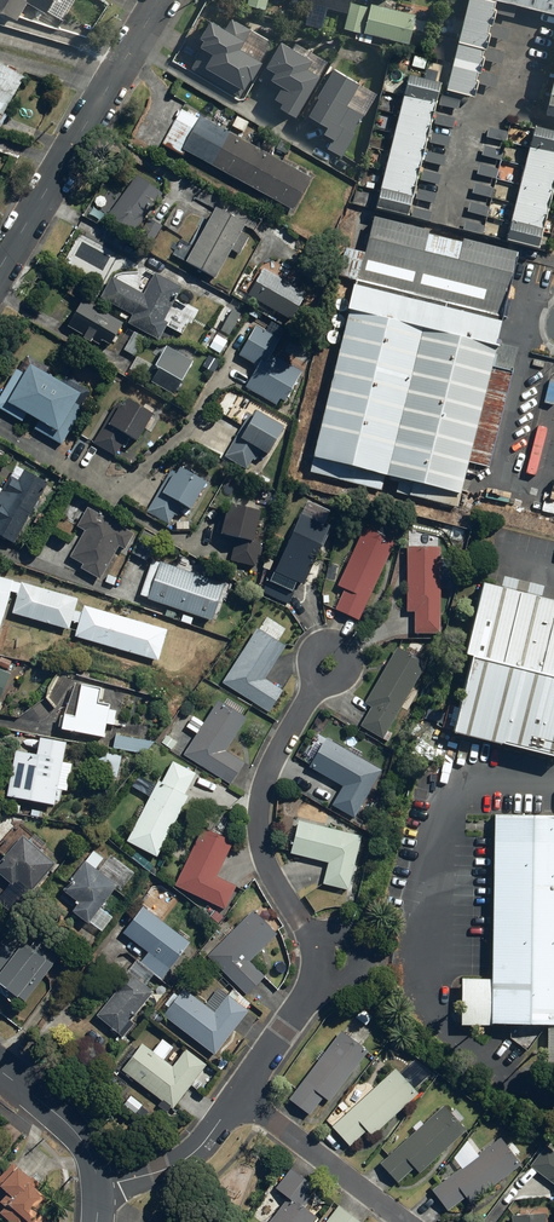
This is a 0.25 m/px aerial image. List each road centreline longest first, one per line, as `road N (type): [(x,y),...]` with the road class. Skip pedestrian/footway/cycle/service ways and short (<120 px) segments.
road 1 (residential): [(159,0),(0,267)]
road 2 (residential): [(311,929),(271,875),(259,821),(272,763),(334,662)]
road 3 (residential): [(409,1221),(238,1095)]
road 4 (residential): [(99,1186),(191,1156),(238,1095)]
road 5 (residential): [(0,1071),(77,1133),(99,1186)]
road 6 (residential): [(238,1095),(318,976)]
road 7 (residential): [(311,929),(338,930),(361,947),(353,975),(318,976)]

